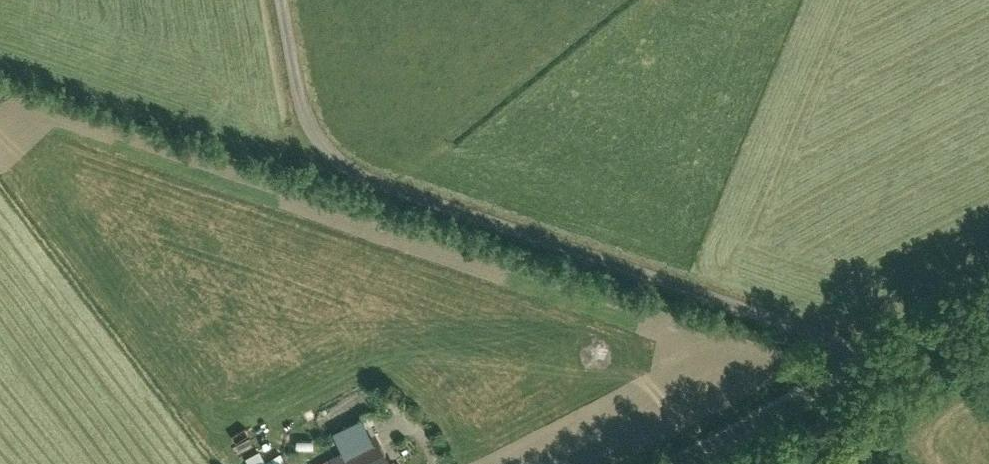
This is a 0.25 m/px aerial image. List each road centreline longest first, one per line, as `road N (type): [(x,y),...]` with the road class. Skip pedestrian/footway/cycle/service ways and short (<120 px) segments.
road 1 (unclassified): [(881,347),(343,170),(318,135),(287,0)]
road 2 (unclassified): [(670,463),(881,347)]
road 3 (unclassified): [(881,347),(988,293)]

